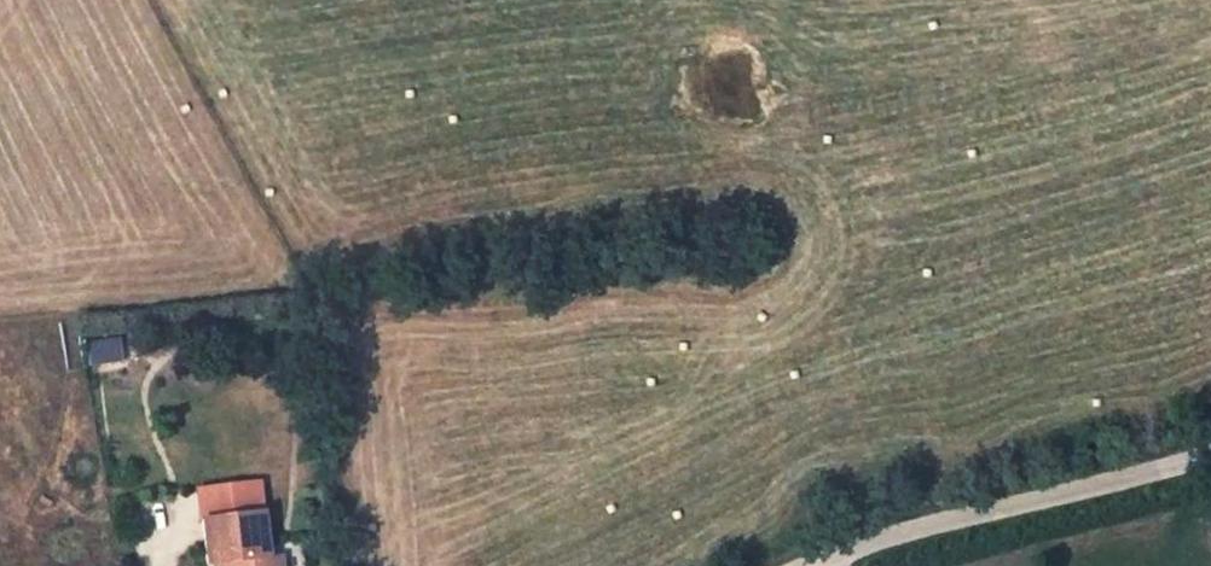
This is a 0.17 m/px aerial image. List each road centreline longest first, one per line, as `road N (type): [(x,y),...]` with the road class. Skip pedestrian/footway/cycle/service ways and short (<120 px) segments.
road 1 (residential): [(1210,446),(808,565)]

